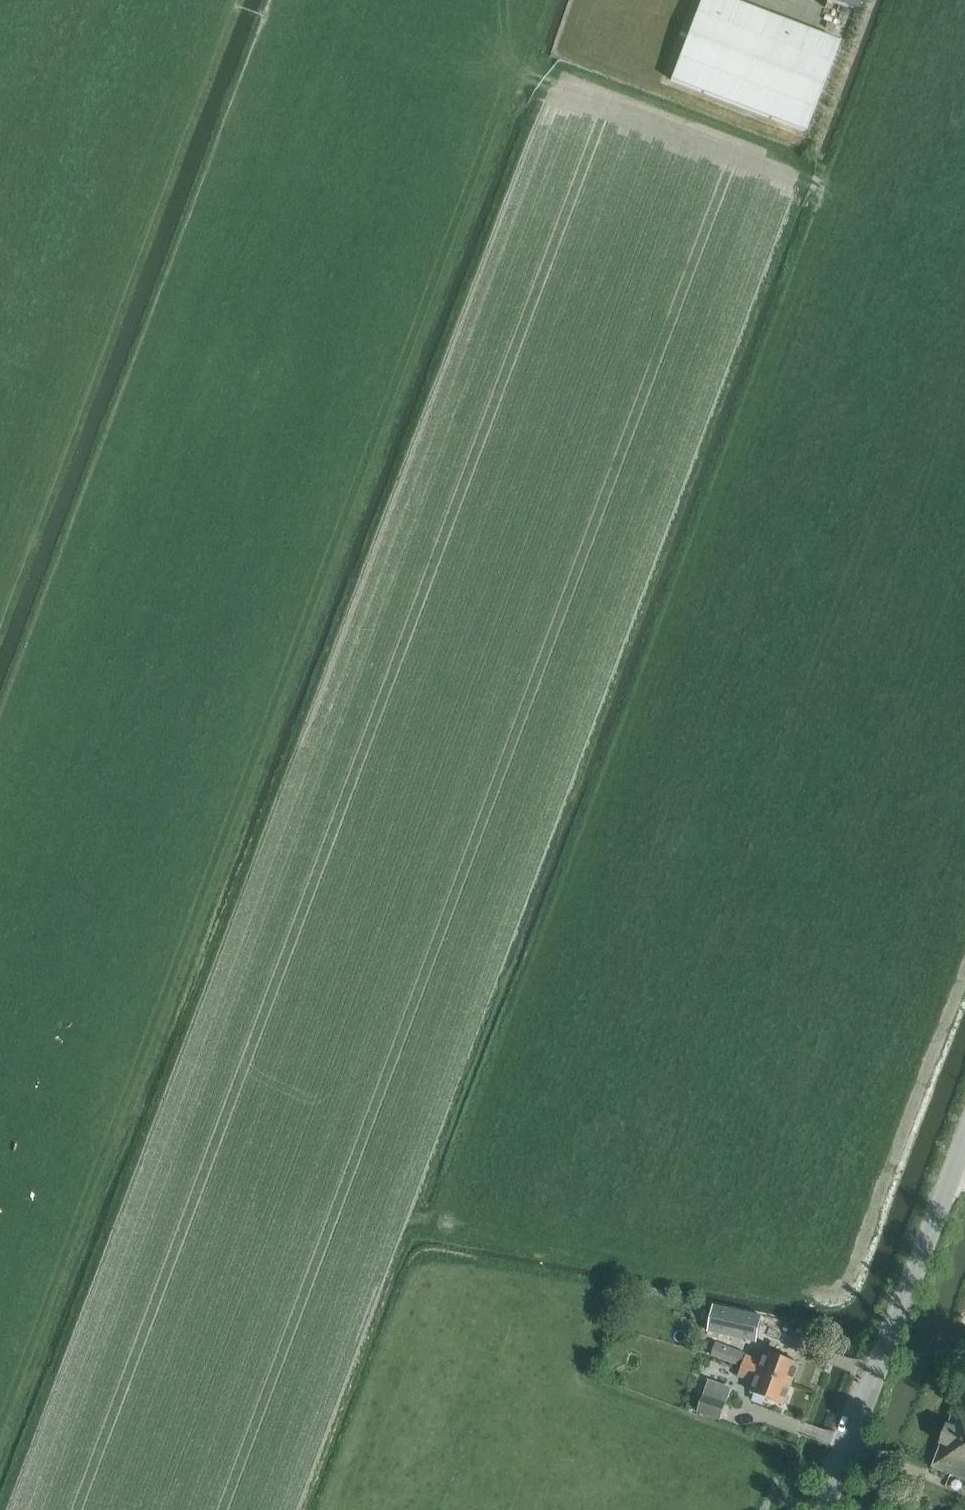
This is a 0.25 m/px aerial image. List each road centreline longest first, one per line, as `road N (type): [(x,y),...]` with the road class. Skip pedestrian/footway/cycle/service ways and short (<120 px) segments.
road 1 (unclassified): [(964,1138),(824,1509)]

